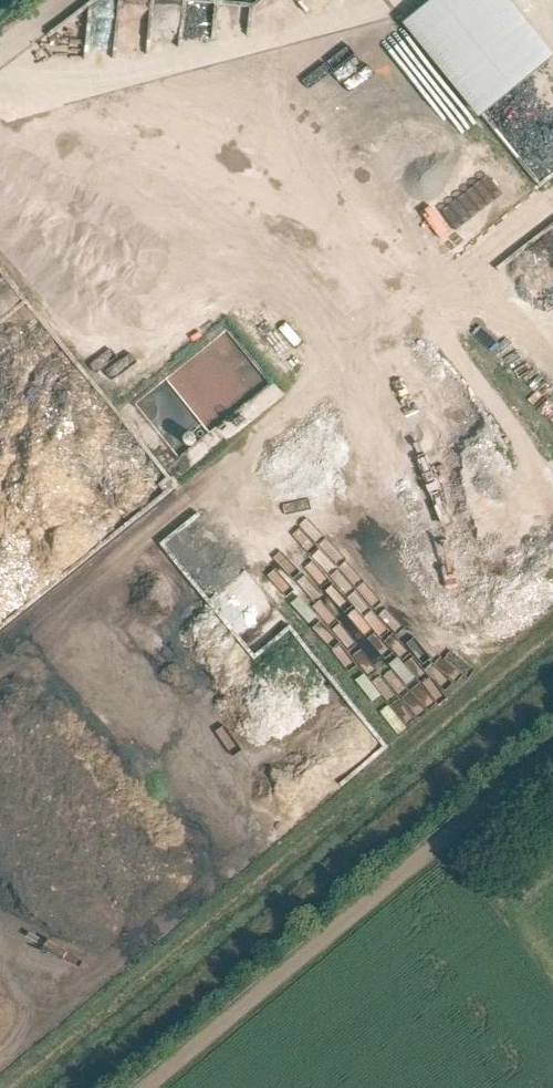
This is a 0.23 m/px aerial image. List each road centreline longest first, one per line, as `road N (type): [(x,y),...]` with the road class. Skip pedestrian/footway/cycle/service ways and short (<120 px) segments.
road 1 (track): [(151,1087),(552,751)]

